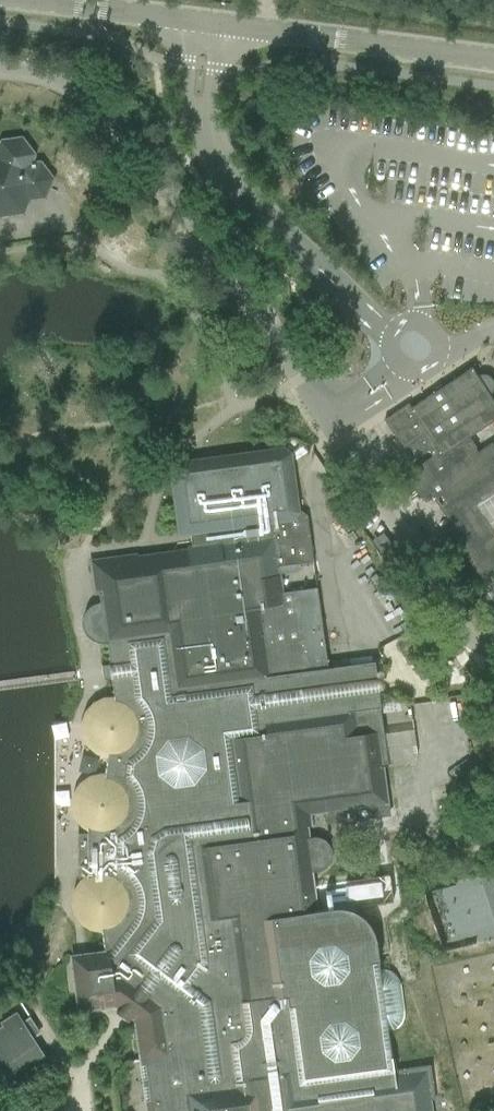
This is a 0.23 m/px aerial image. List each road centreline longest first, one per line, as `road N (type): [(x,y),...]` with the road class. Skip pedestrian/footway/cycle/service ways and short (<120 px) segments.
road 1 (tertiary): [(493,61),(28,0)]

